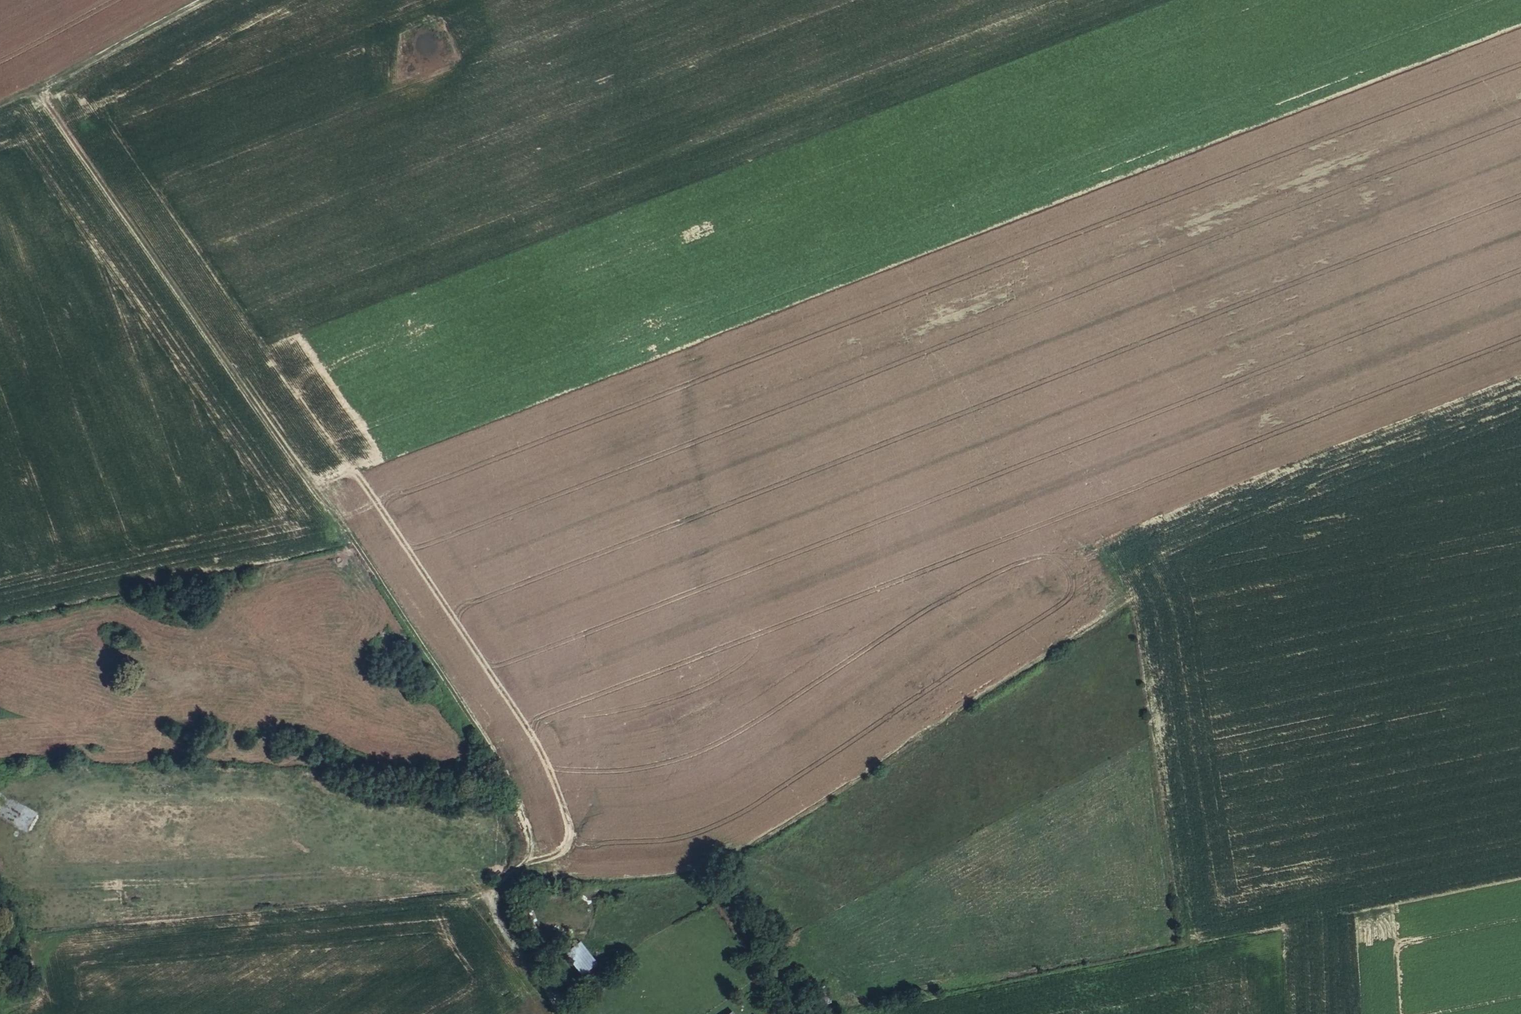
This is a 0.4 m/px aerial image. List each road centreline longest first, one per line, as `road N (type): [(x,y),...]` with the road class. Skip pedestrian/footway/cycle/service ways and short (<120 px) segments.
road 1 (track): [(191,0),(0,99)]

